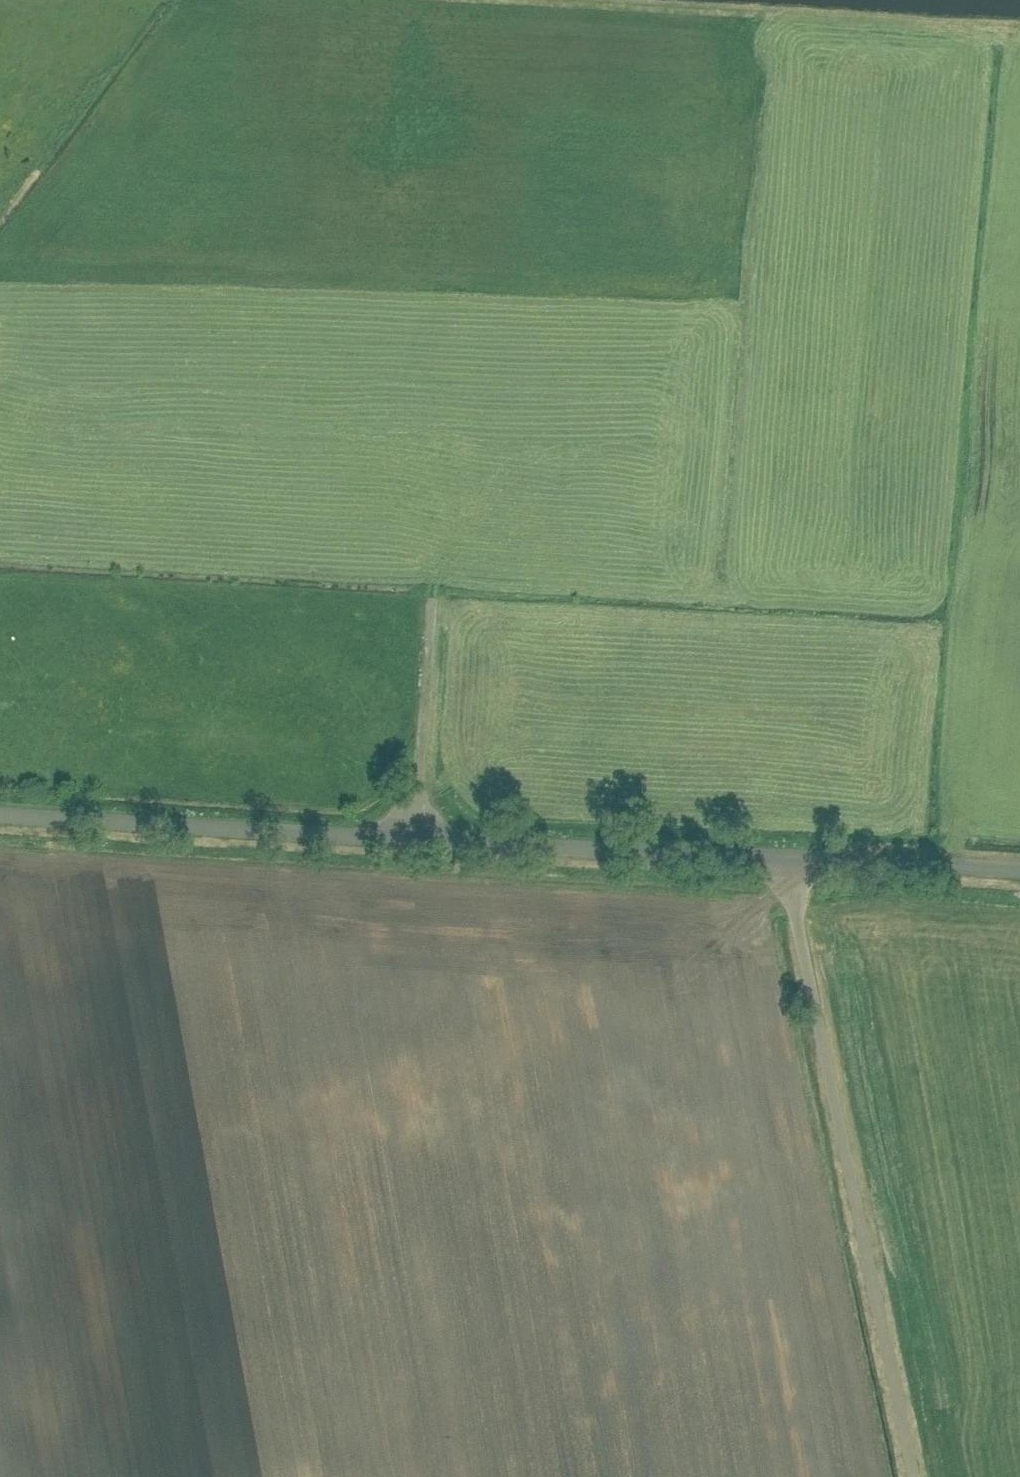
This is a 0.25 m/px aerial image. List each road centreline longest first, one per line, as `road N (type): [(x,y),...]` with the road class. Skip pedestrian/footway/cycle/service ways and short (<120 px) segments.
road 1 (tertiary): [(792,860),(0,815)]
road 2 (unclassified): [(912,1476),(791,902),(792,860)]
road 3 (track): [(431,599),(413,839)]
road 4 (tertiary): [(1019,872),(792,860)]

